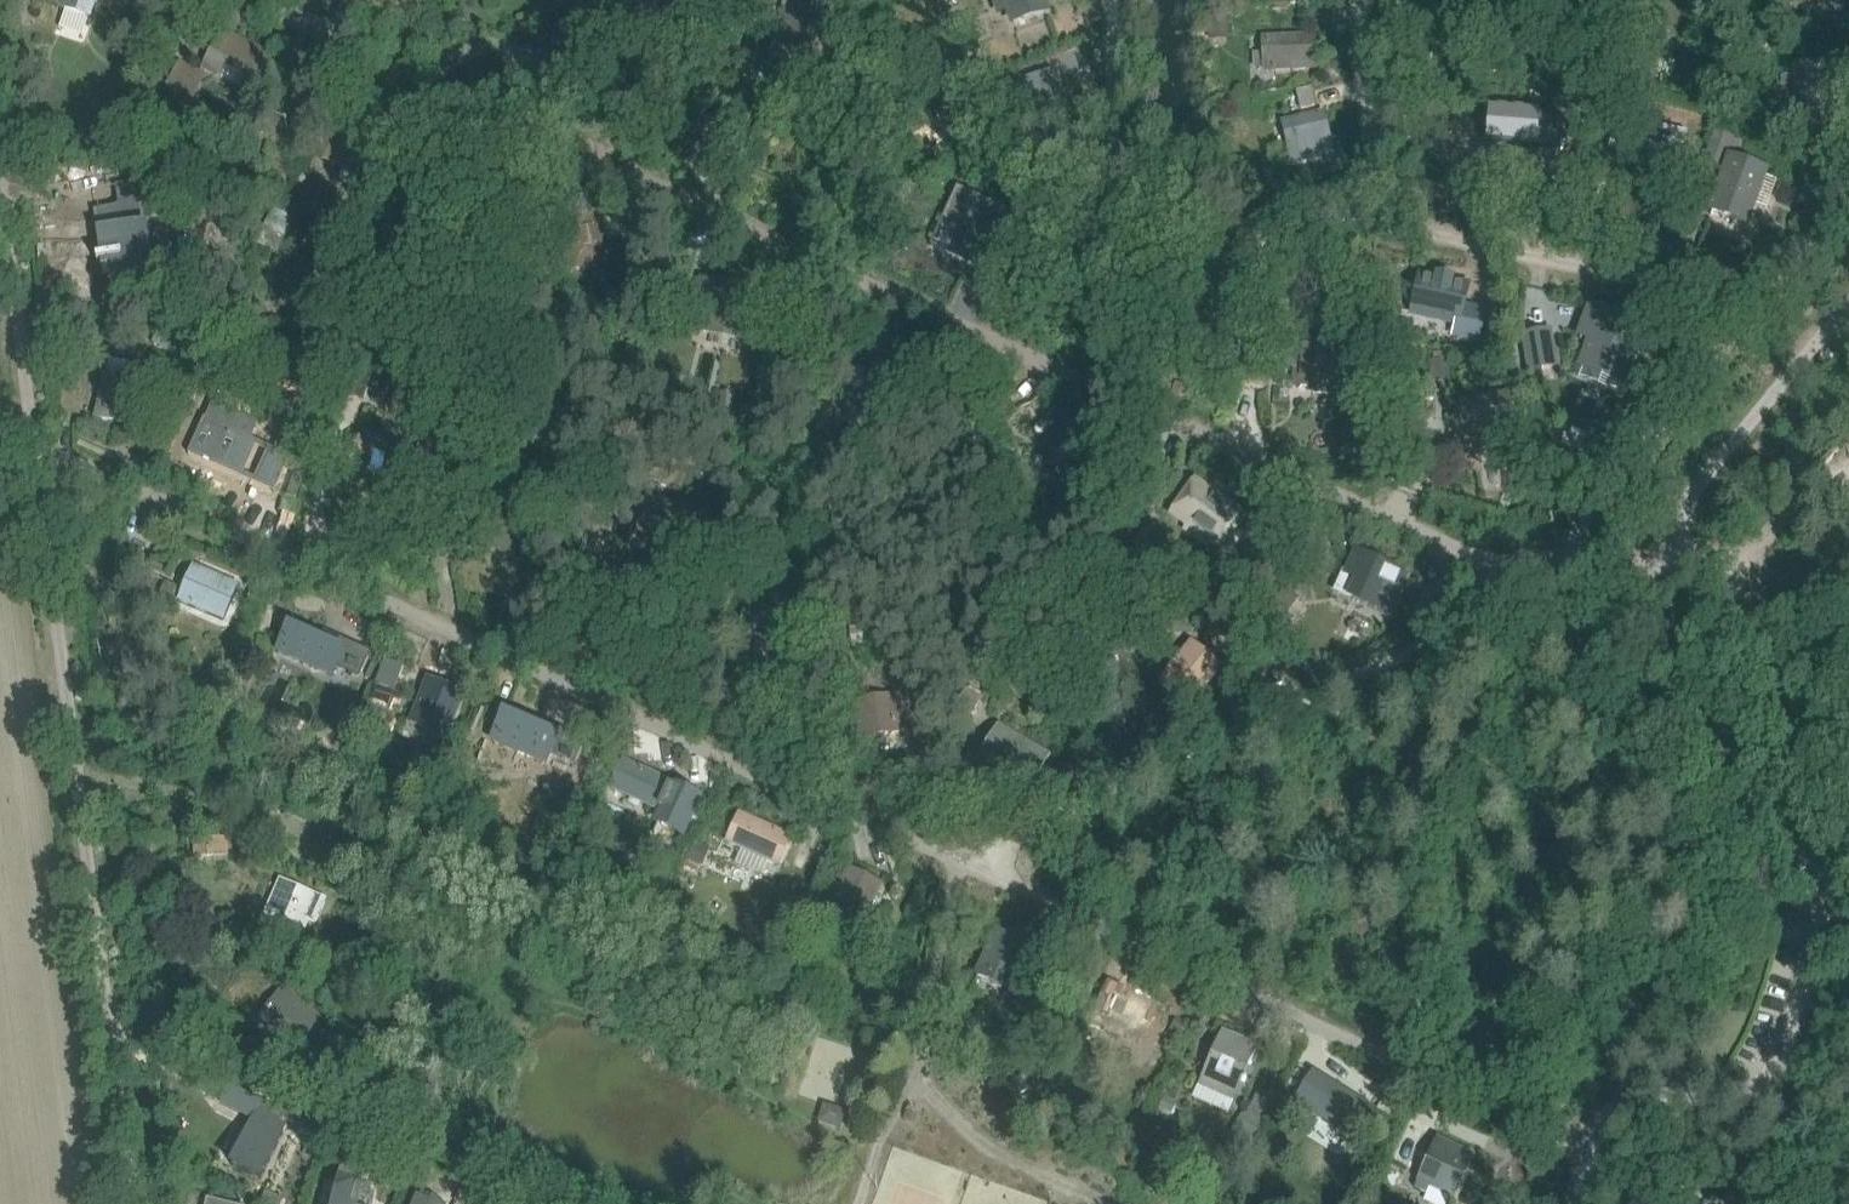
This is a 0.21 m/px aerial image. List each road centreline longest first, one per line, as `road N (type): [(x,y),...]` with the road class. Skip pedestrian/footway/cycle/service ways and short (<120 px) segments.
road 1 (residential): [(242,0),(1501,574)]
road 2 (residential): [(36,457),(952,870)]
road 3 (residential): [(137,1203),(36,457)]
road 4 (residential): [(952,870),(1590,1155)]
road 5 (residential): [(1501,574),(952,870)]
road 6 (residential): [(1590,1155),(1601,1117),(1627,1098),(1743,1091),(1788,1058),(1848,848)]
road 7 (residential): [(1097,0),(1111,114),(1128,158),(1168,185),(1366,213)]
road 8 (residential): [(1366,213),(1764,289)]
road 9 (residential): [(1764,289),(1531,552),(1501,574)]
road 10 (residential): [(1848,847),(1730,695),(1667,561)]
road 11 (residential): [(1667,561),(1842,317)]
road 12 (residential): [(36,457),(0,194)]
road 13 (residential): [(915,1083),(984,1139),(1109,1203)]
road 14 (residential): [(952,870),(915,1083)]
road 15 (residential): [(1366,213),(1346,0)]
road 16 (residential): [(1667,561),(1554,560),(1501,574)]
road 17 (residential): [(1667,561),(1734,542),(1808,495)]
road 18 (residential): [(1848,186),(1764,289)]
road 19 (residential): [(915,1083),(884,1136),(863,1203)]

